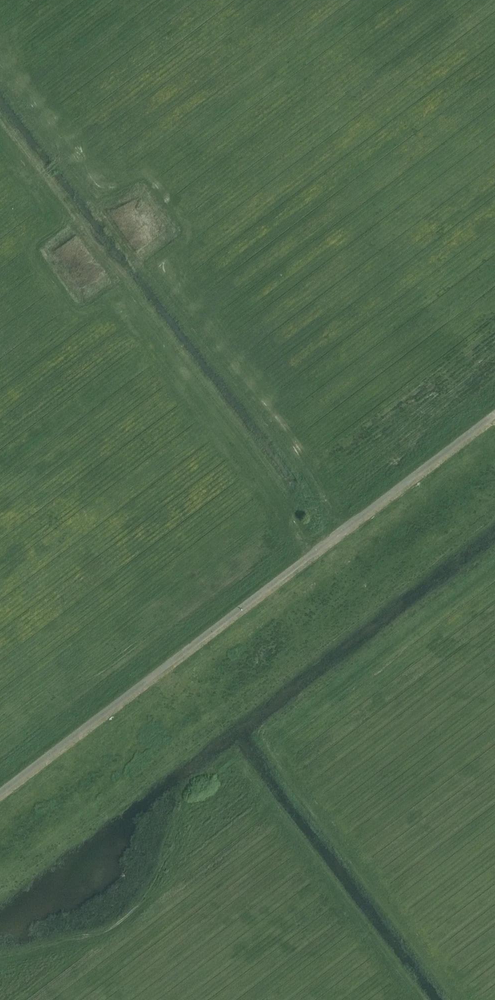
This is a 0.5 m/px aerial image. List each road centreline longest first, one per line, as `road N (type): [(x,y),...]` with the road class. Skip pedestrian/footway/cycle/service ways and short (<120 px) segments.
road 1 (unclassified): [(0,797),(494,415)]

